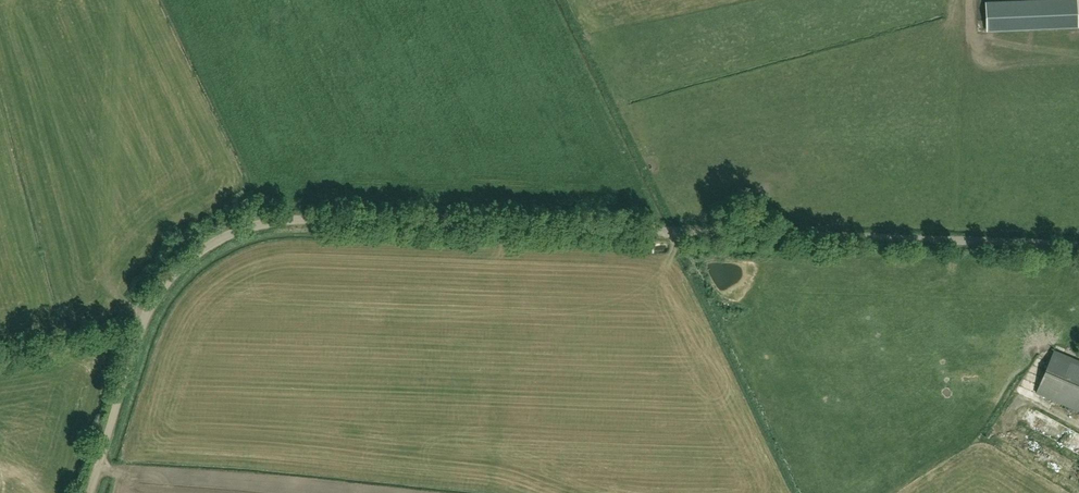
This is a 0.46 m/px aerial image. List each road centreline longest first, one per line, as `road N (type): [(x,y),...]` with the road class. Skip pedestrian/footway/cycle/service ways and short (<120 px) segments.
road 1 (unclassified): [(91,492),(143,318),(185,261),(257,223),(1078,242)]

